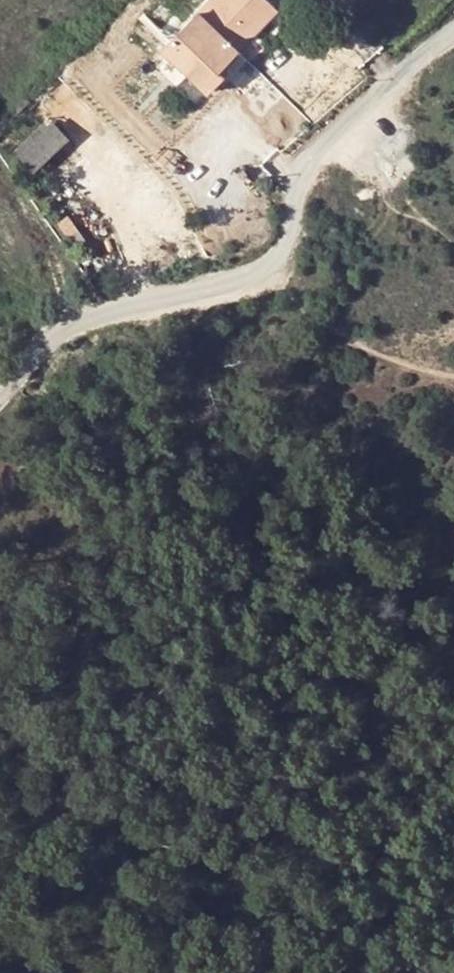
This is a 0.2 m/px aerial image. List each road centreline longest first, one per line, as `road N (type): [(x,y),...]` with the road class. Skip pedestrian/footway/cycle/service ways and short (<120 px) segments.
road 1 (unclassified): [(0,394),(56,335),(267,274),(288,248),(300,183),(316,152),(453,34)]

